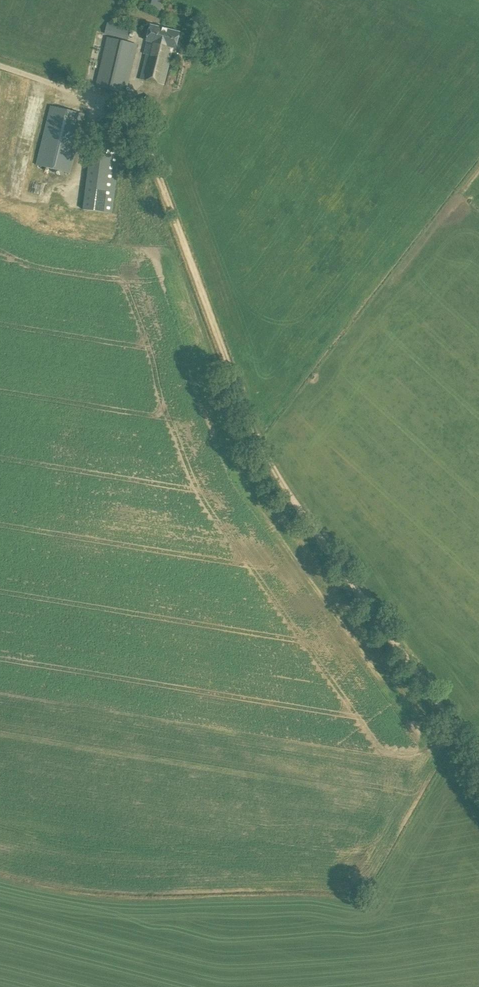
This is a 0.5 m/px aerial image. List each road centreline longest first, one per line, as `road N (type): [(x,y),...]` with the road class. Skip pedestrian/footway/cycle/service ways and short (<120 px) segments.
road 1 (track): [(478,762),(268,464),(149,150)]
road 2 (unclassified): [(149,150),(125,108),(0,64)]

